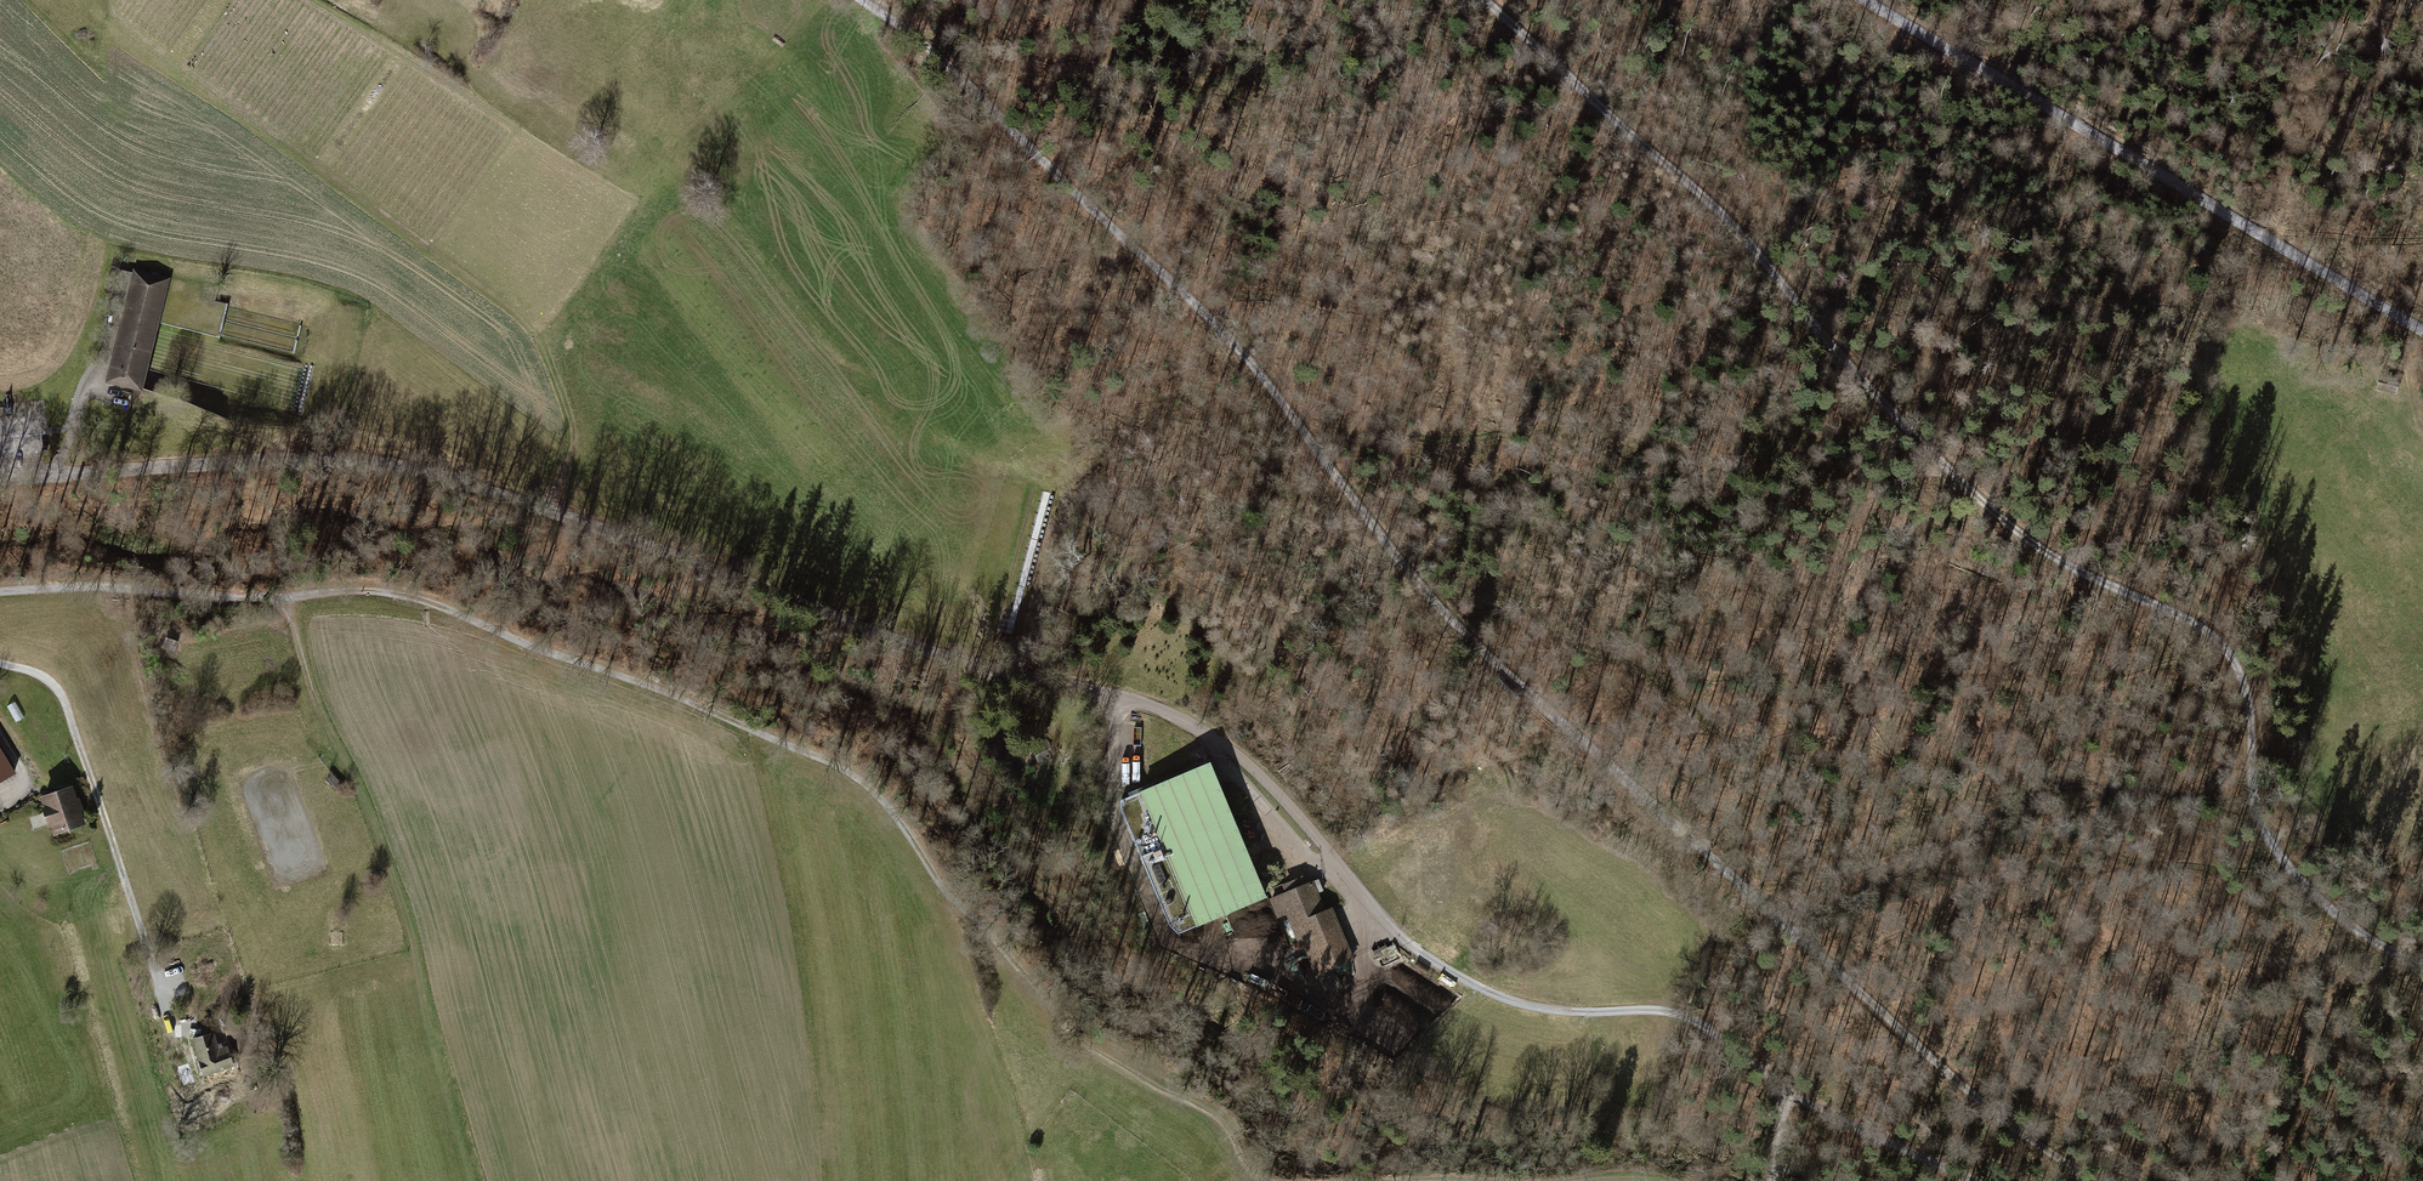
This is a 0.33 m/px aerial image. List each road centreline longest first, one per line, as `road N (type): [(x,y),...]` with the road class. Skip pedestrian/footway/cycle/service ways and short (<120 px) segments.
road 1 (track): [(2089,1180),(1906,1034),(1510,678),(1425,591),(1240,348),(912,36),(860,0)]
road 2 (track): [(1264,1180),(1252,1175),(1217,1118),(1139,1082),(1087,1046),(966,914),(884,803),(848,773),(769,735),(405,596),(184,597),(113,587),(0,600)]
road 3 (residential): [(55,470),(359,456),(588,520),(862,627),(1169,713),(1222,747),(1398,936)]
road 4 (track): [(1491,0),(1720,215),(1909,435),(2051,559),(2226,641),(2245,673),(2249,789),(2269,855),(2338,916),(2422,966)]
road 5 (track): [(1868,0),(2422,330)]
road 6 (track): [(1974,1180),(1857,1132),(1685,1016),(1564,1012),(1487,991),(1398,936)]
road 7 (track): [(0,664),(56,690),(108,825),(172,1034)]
road 8 (residential): [(55,470),(125,264)]

